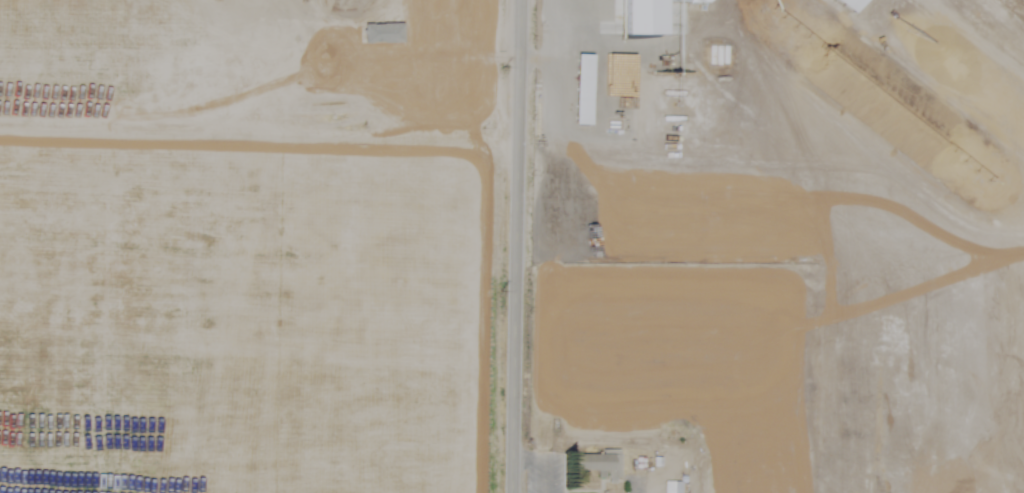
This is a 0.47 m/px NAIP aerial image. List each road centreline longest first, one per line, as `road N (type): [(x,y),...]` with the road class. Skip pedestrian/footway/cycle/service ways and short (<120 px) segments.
road 1 (residential): [(511,492),(520,0)]

